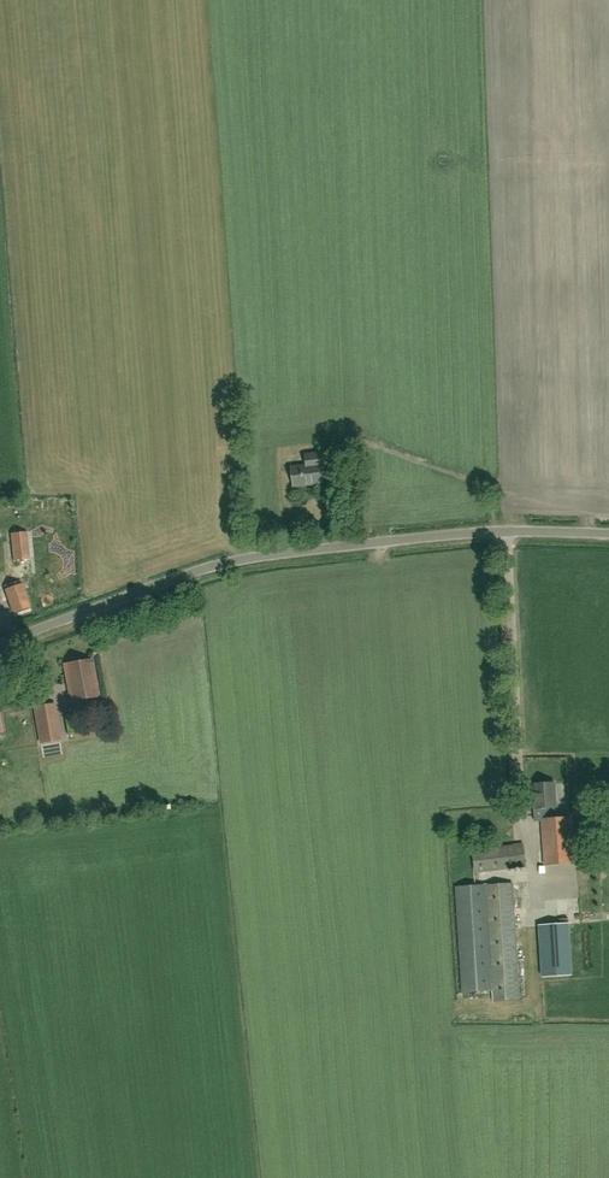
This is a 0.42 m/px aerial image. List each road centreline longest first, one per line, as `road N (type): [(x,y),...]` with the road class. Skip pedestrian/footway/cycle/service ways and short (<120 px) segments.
road 1 (unclassified): [(0,644),(220,566),(504,532)]

